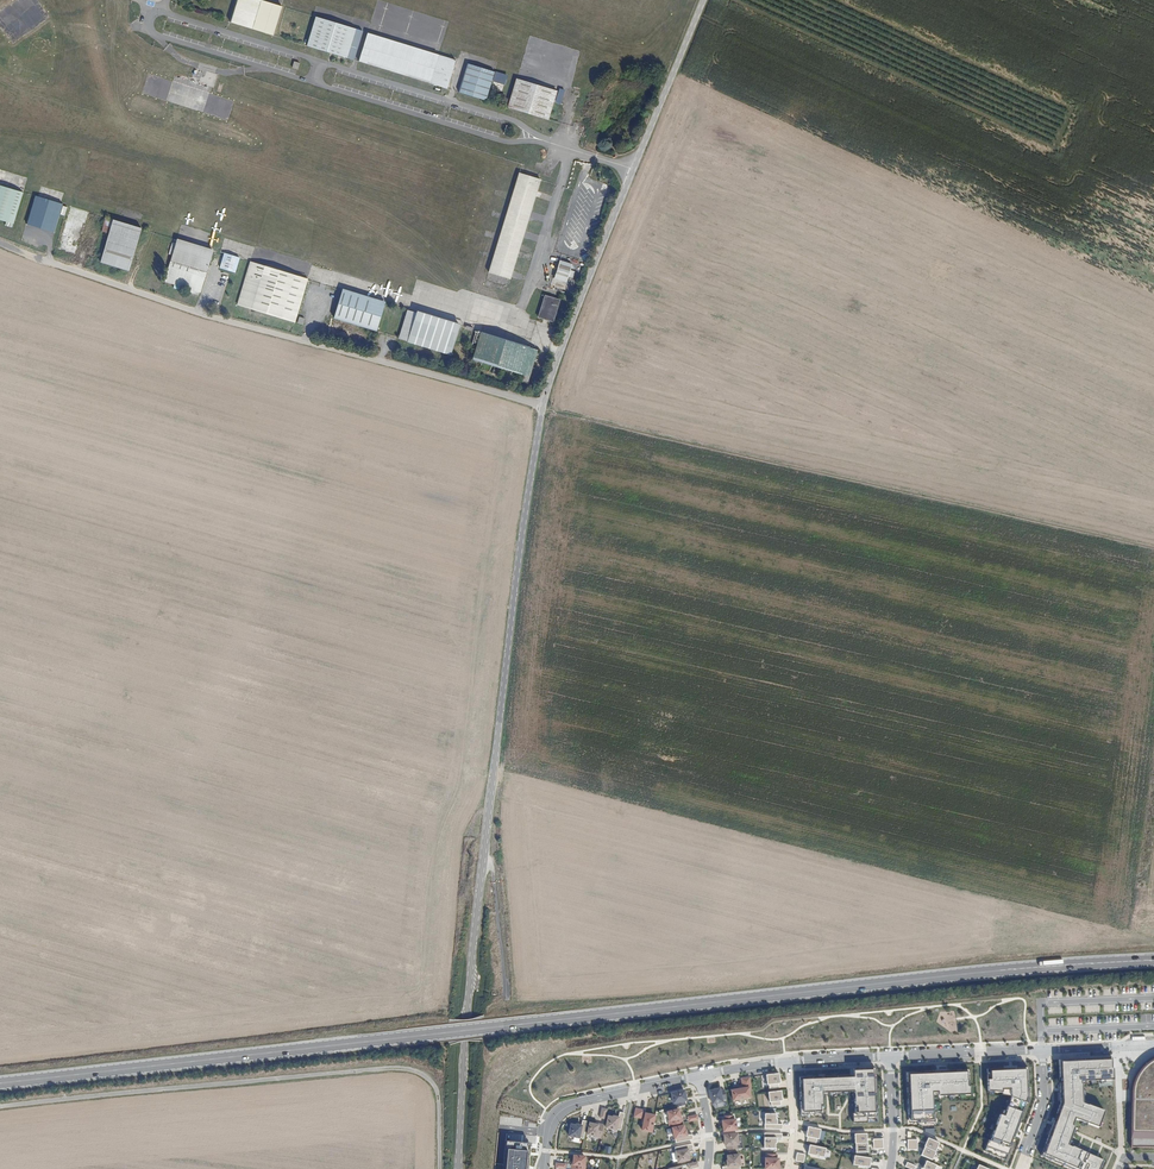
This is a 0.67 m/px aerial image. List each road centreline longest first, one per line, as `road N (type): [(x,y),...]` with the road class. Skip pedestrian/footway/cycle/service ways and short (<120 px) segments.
road 1 (tertiary): [(703,0),(543,407),(478,896),(460,1168)]
road 2 (primary): [(1153,960),(1046,965),(0,1084)]
road 3 (track): [(1153,552),(543,407)]
road 4 (track): [(439,1168),(439,1097),(431,1080),(404,1068),(0,1098)]
road 5 (residential): [(546,1168),(549,1130),(566,1108),(698,1076)]
road 6 (residential): [(890,1057),(1041,1051)]
road 7 (residential): [(1041,1051),(1043,1102),(1019,1168)]

